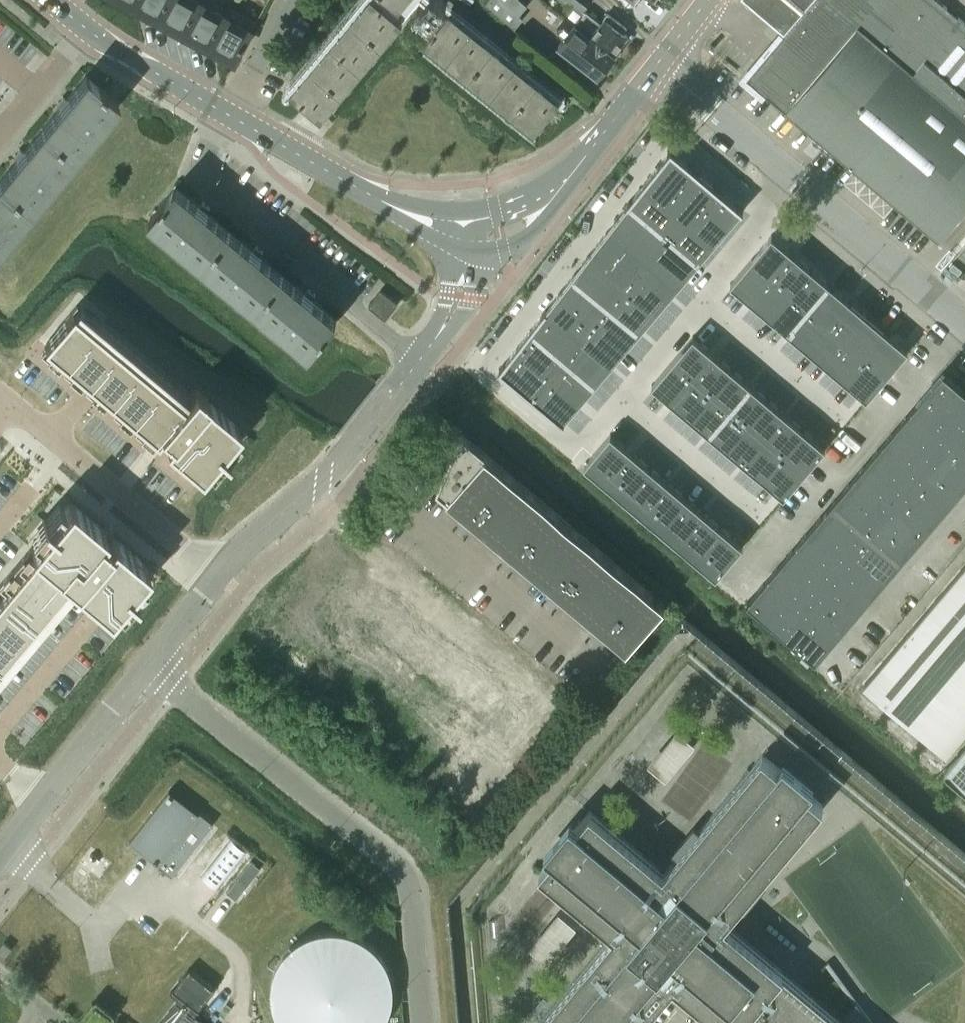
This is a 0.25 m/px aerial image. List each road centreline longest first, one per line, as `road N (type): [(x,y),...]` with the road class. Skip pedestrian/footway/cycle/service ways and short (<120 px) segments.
road 1 (unclassified): [(420,1022),(408,877),(144,666)]
road 2 (unclassified): [(964,323),(658,64)]
road 3 (residential): [(227,112),(200,168),(422,360)]
road 4 (unclassified): [(217,574),(339,465),(422,360)]
road 5 (tertiary): [(468,231),(401,210),(227,112)]
road 6 (residential): [(12,405),(217,574)]
road 7 (tertiary): [(468,231),(503,229),(547,204),(658,64)]
road 8 (unclassified): [(0,853),(144,666)]
road 9 (tertiary): [(227,112),(94,34)]
road 10 (residential): [(2,141),(94,34)]
road 11 (unclassified): [(422,360),(456,309),(468,231)]
road 12 (residential): [(227,112),(293,0)]

